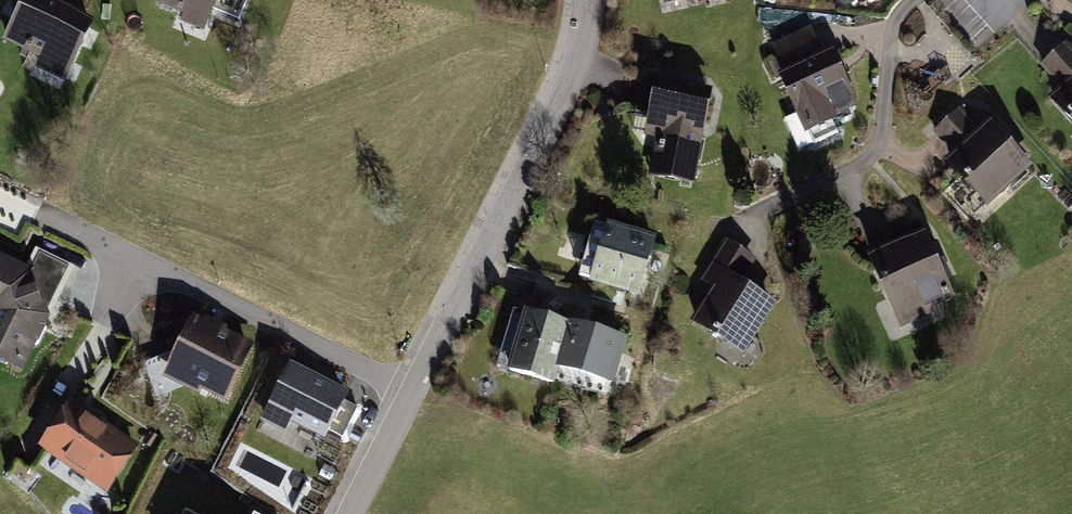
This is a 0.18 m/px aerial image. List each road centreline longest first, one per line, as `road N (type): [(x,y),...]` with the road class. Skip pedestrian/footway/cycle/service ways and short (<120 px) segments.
road 1 (residential): [(585,0),(575,70),(406,388)]
road 2 (unclassified): [(406,388),(343,513)]

